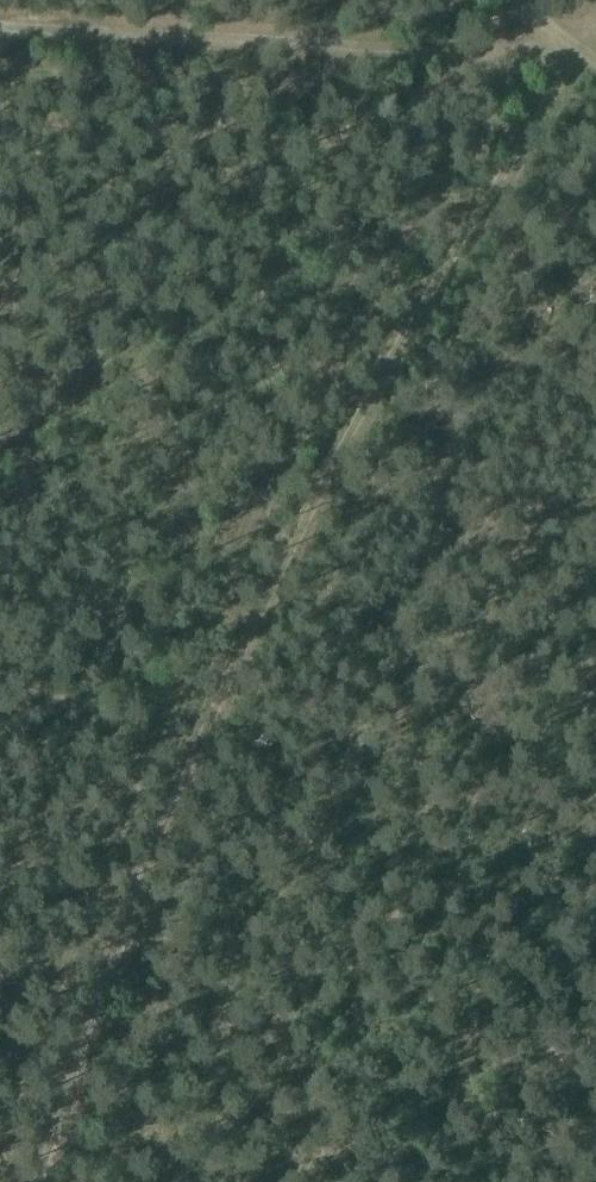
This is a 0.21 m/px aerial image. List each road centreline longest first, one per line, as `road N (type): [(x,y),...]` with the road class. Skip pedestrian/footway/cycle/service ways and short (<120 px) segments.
road 1 (track): [(533,0),(583,42),(366,389),(202,713),(89,1010),(41,1181)]
road 2 (track): [(583,42),(0,31)]

